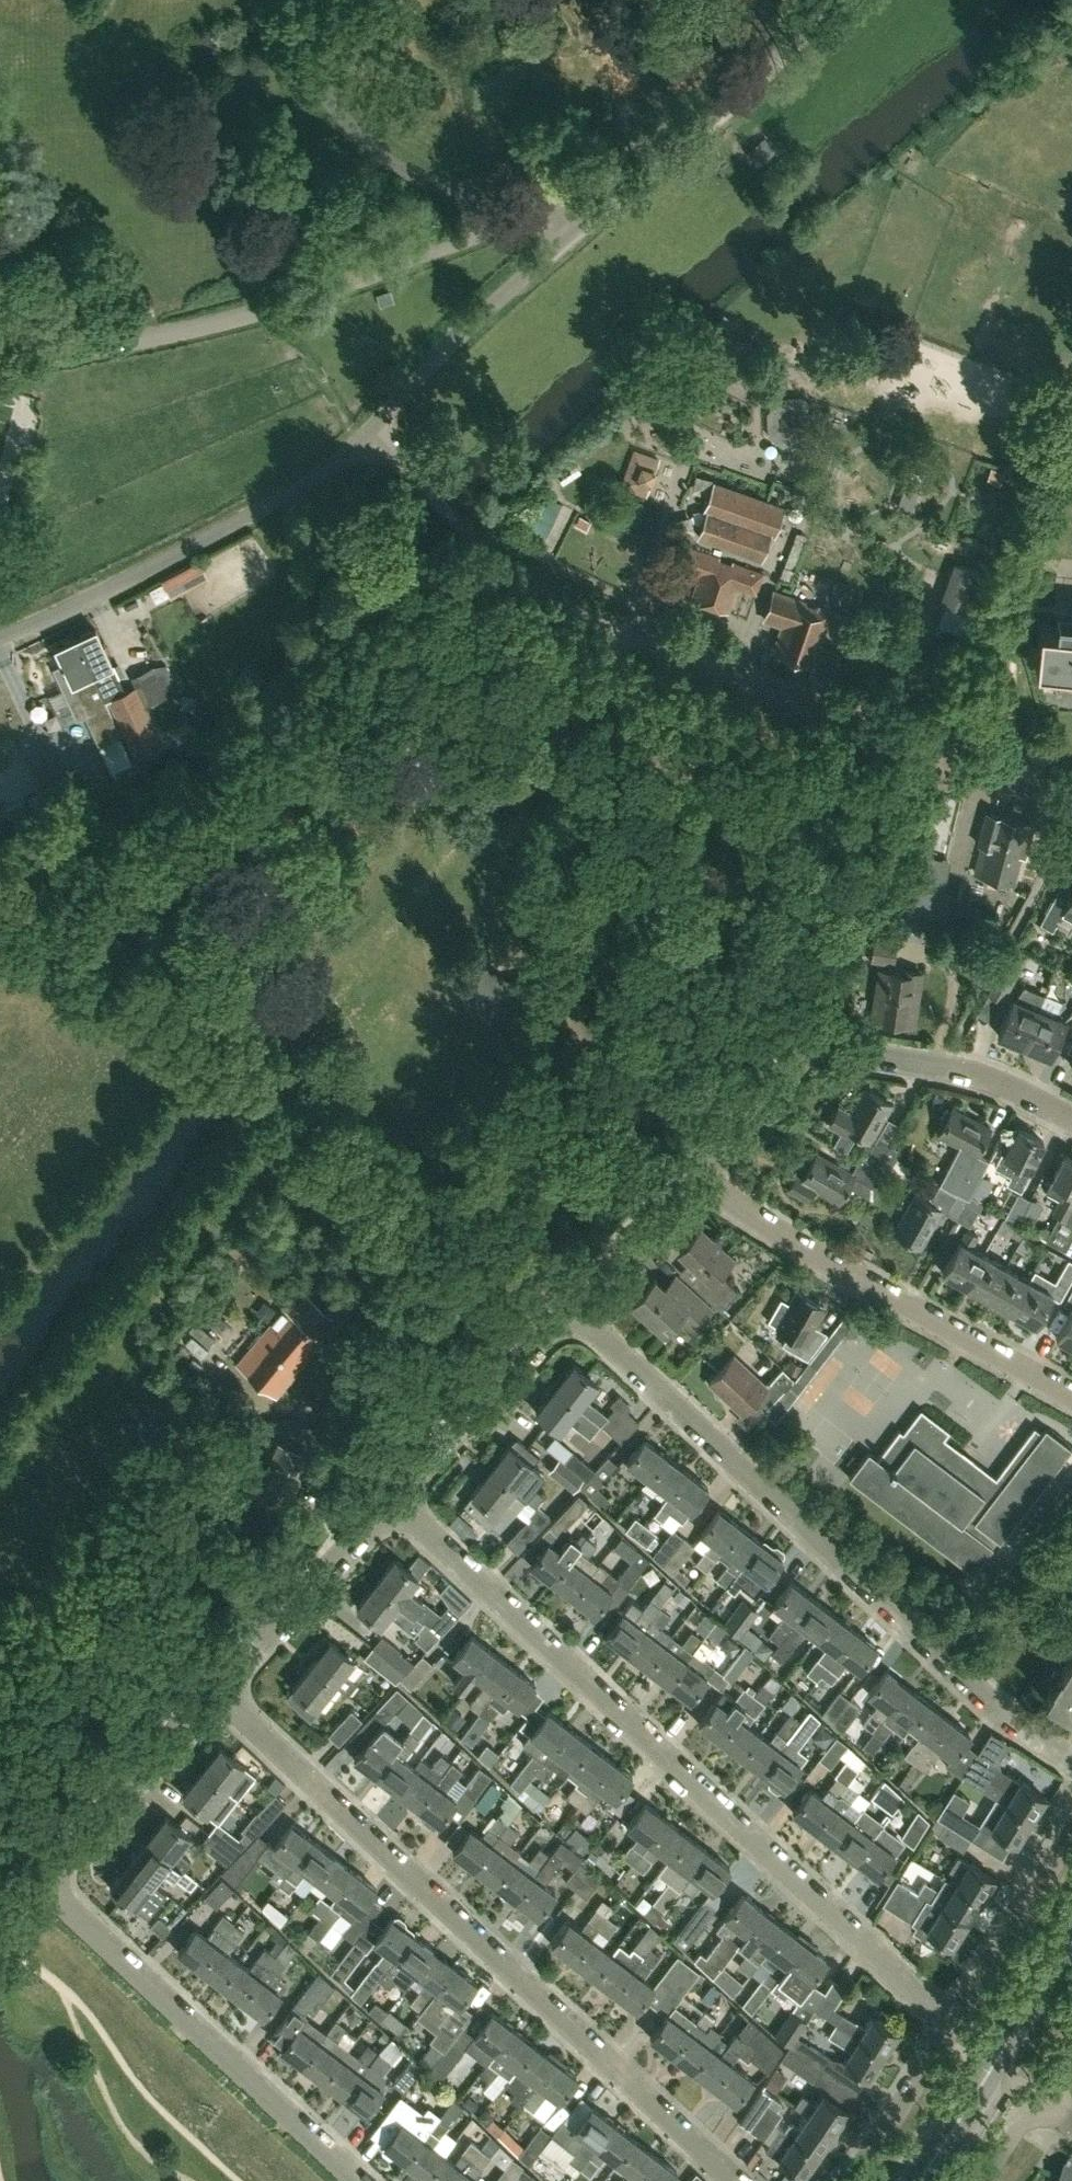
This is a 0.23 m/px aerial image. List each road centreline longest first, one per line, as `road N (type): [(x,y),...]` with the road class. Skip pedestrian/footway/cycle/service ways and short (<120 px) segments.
road 1 (residential): [(944,2026),(383,1494)]
road 2 (residential): [(737,2180),(224,1676)]
road 3 (residential): [(355,2180),(68,1910),(54,1886),(56,1860),(224,1676)]
road 4 (unclassified): [(0,637),(303,481),(371,428),(565,241)]
road 5 (residential): [(1071,1753),(999,1703),(562,1301)]
road 6 (unclassified): [(552,207),(199,325),(0,358)]
road 7 (residential): [(1071,1402),(684,1167)]
road 8 (residential): [(1071,1117),(1011,1084),(933,1061),(820,1053),(790,1058),(769,1073),(684,1167)]
road 9 (tertiary): [(917,2180),(1071,1938)]
road 10 (unclassified): [(632,176),(699,129),(835,0)]
road 11 (residential): [(562,1301),(383,1494)]
road 12 (residential): [(383,1494),(224,1676)]
road 13 (residential): [(1071,1822),(944,2026)]
road 14 (residential): [(944,2026),(839,2180)]
road 15 (residential): [(684,1167),(562,1301)]
road 16 (residential): [(1071,823),(933,751)]

